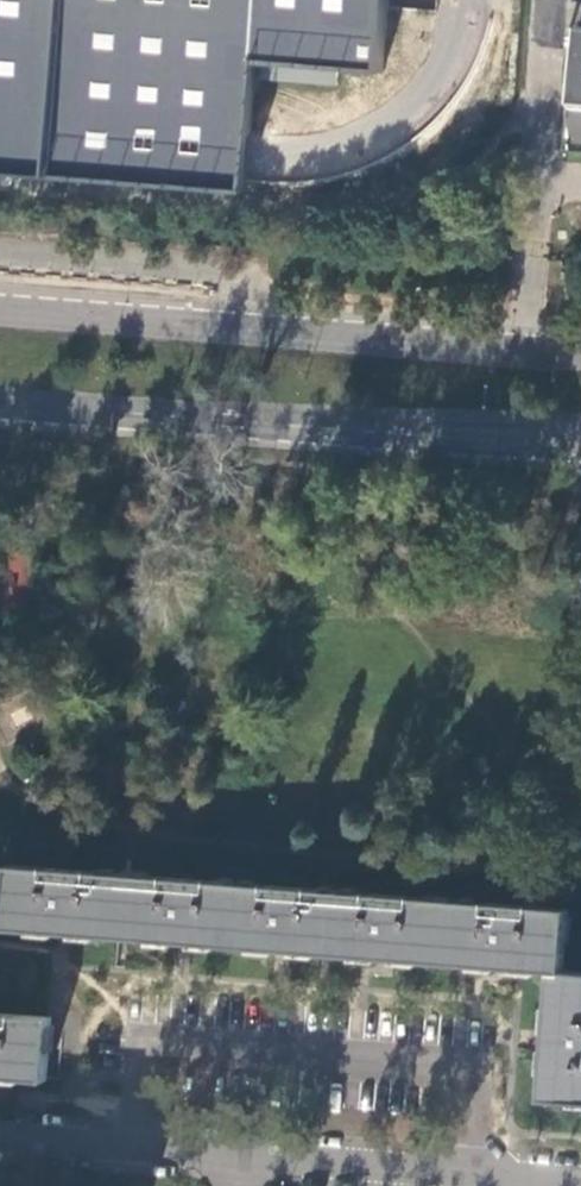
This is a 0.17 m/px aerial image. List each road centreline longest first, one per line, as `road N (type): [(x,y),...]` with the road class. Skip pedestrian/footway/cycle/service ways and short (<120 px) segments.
road 1 (primary): [(580,348),(0,308)]
road 2 (residential): [(0,1140),(561,1185)]
road 3 (primary): [(0,401),(416,429)]
road 4 (primary): [(416,429),(580,441)]
road 5 (tertiary): [(416,429),(580,428)]

